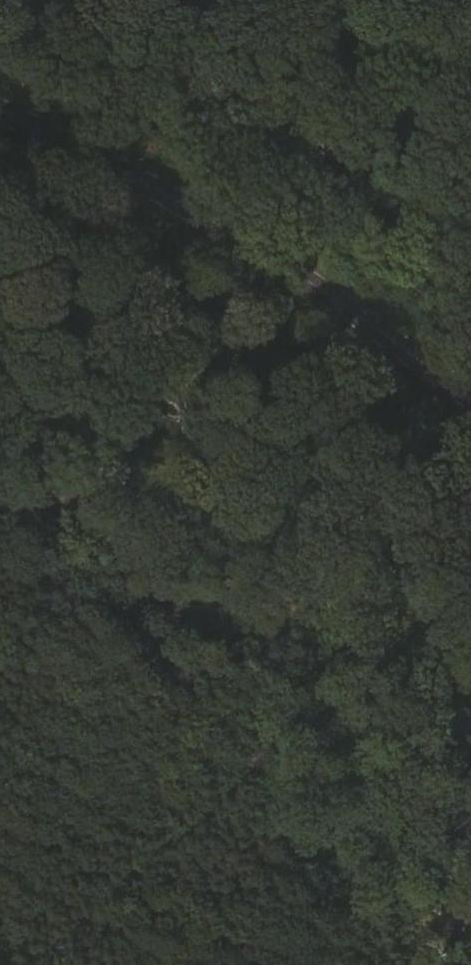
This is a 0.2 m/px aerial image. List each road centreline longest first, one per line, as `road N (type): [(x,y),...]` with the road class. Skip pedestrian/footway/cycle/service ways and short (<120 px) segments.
road 1 (tertiary): [(470,398),(246,238),(0,112)]

